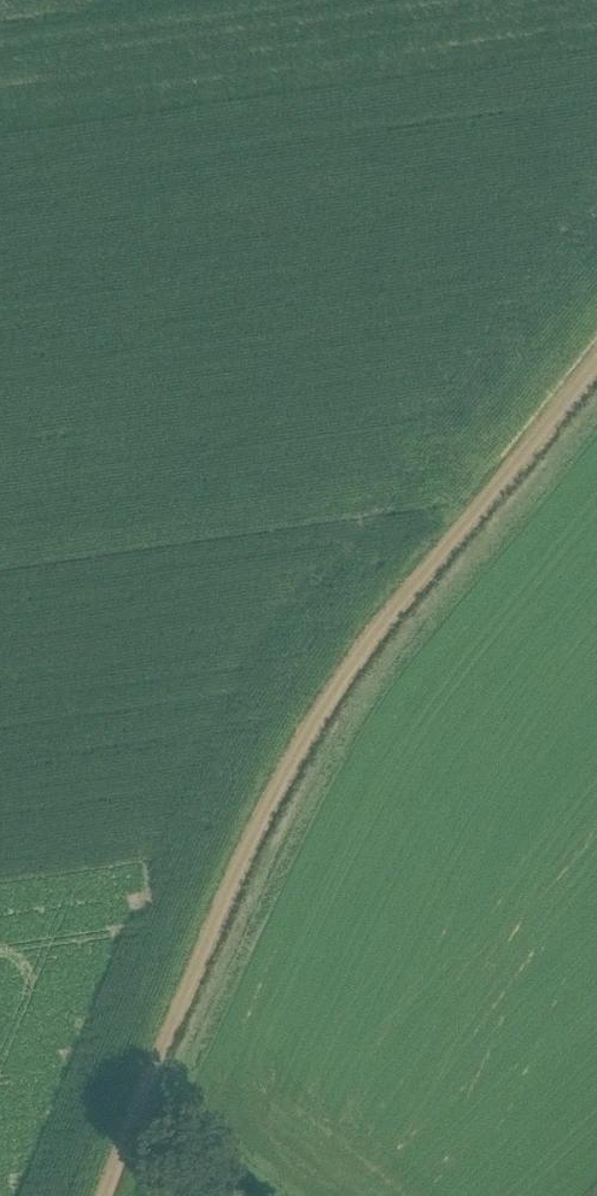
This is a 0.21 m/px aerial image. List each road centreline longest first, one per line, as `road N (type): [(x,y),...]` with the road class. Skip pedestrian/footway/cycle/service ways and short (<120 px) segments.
road 1 (track): [(115,1195),(217,930),(296,761),(375,639),(596,375)]

